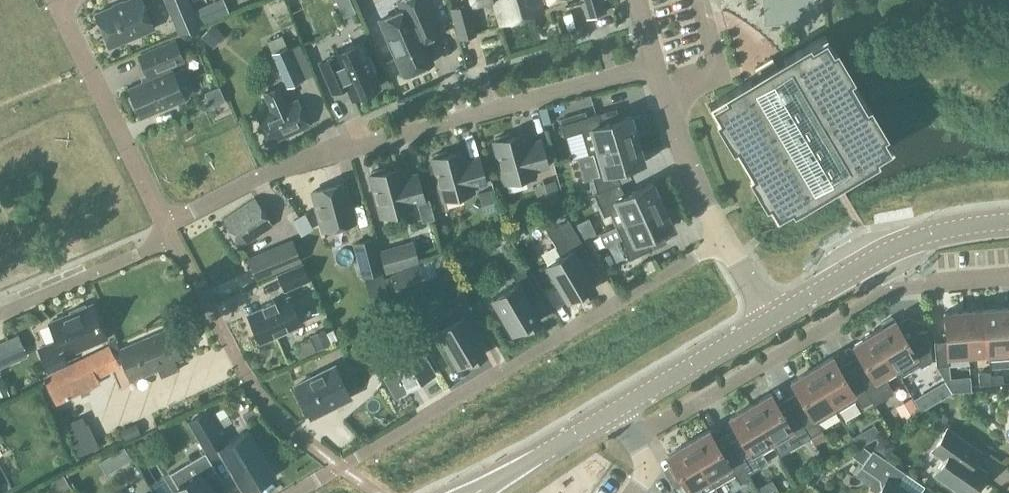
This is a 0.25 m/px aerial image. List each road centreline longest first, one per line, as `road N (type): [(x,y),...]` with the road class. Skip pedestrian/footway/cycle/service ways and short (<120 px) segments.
road 1 (residential): [(166,227),(263,175),(657,66)]
road 2 (residential): [(719,239),(304,492)]
road 3 (residential): [(630,441),(907,283),(1008,275)]
road 4 (tertiary): [(1008,223),(928,236),(877,255),(775,320)]
road 5 (residential): [(166,227),(58,1)]
road 6 (residential): [(0,315),(173,241),(166,227)]
road 7 (tertiary): [(775,320),(615,412)]
road 8 (tertiary): [(615,412),(476,492)]
road 9 (residential): [(719,239),(667,99)]
road 10 (residential): [(667,99),(718,70),(698,0)]

